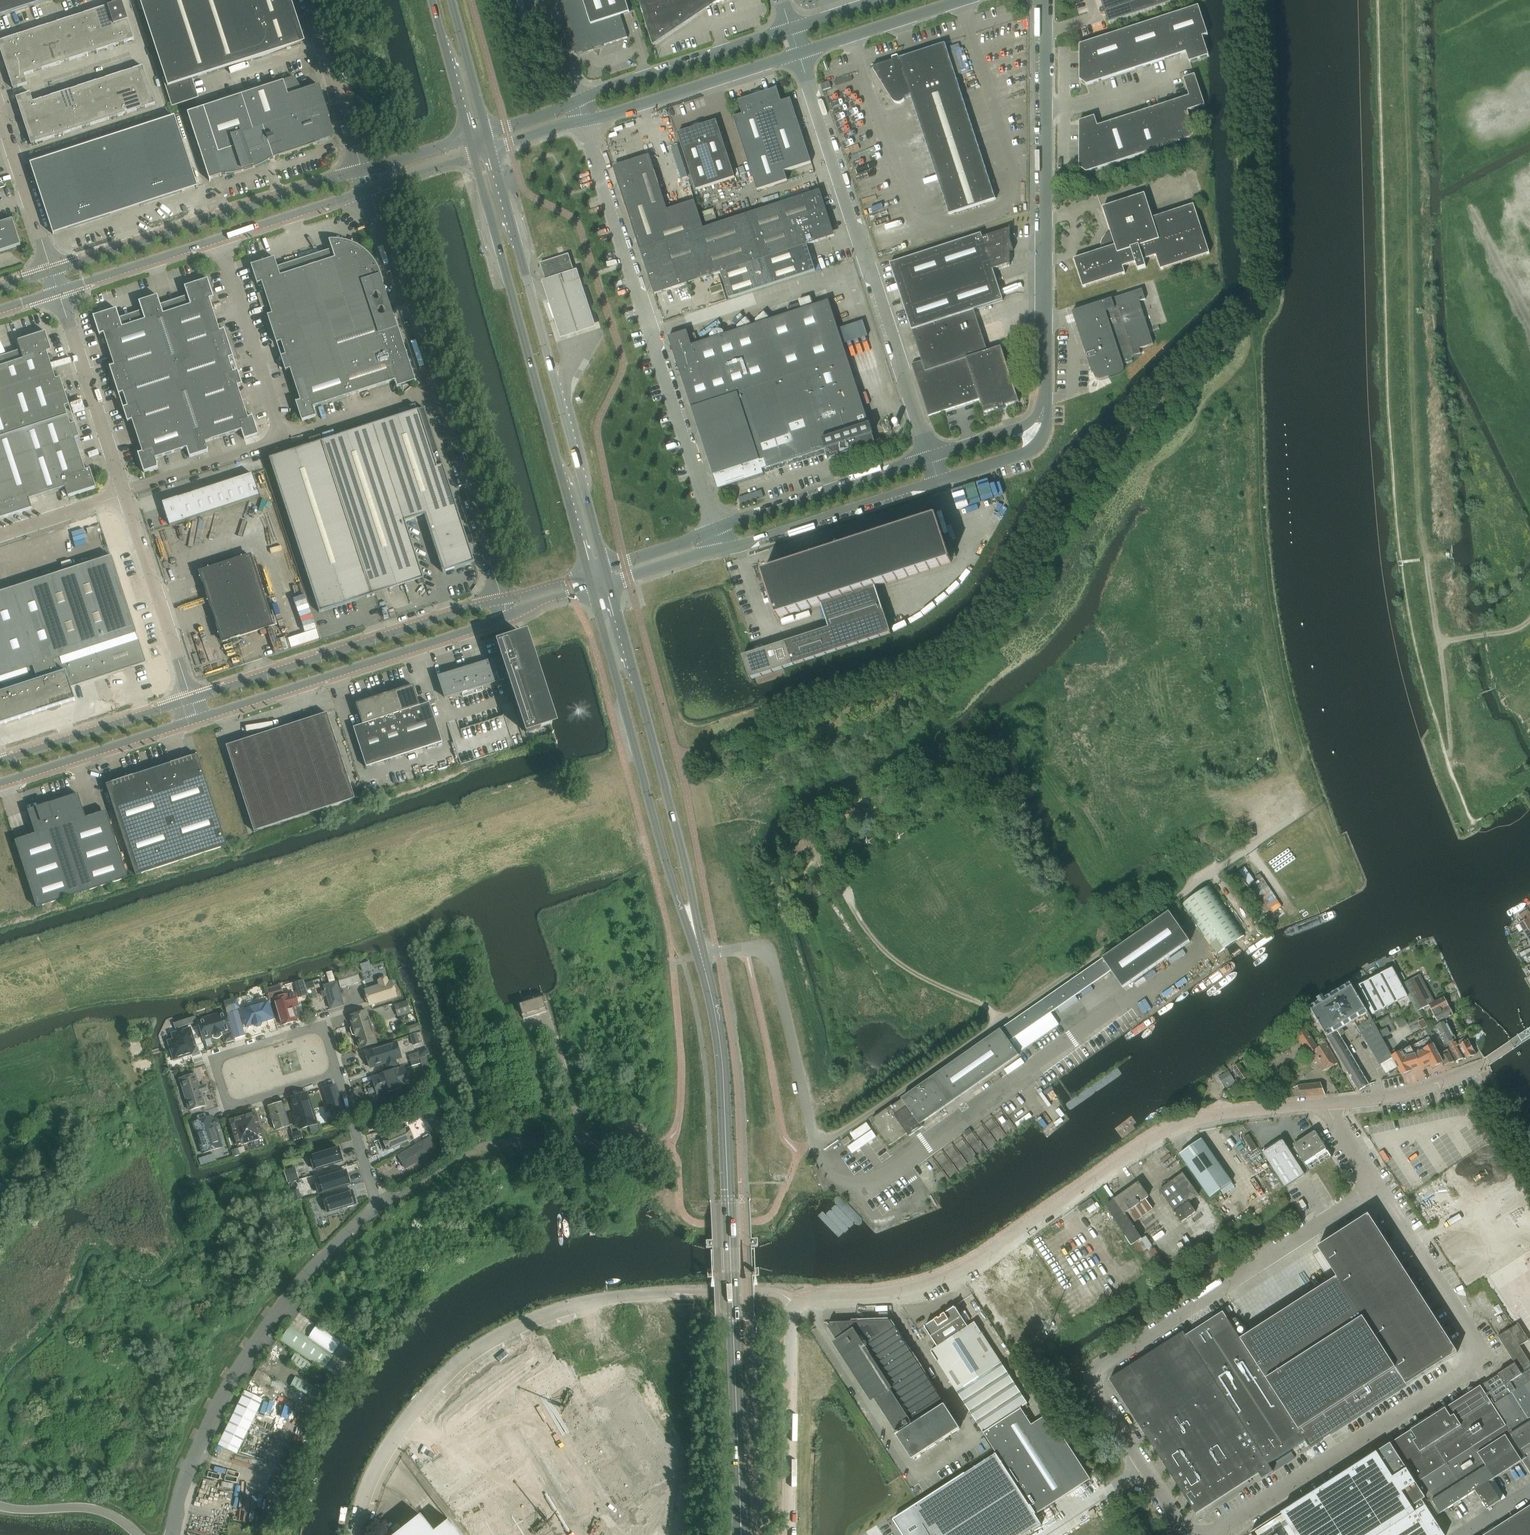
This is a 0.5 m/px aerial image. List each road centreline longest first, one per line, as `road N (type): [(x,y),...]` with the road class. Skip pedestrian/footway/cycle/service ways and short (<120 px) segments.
road 1 (unclassified): [(798,1305),(817,1294),(881,1290),(947,1272),(1168,1129),(1324,1104)]
road 2 (unclassified): [(355,1534),(392,1440),(445,1375),(485,1344),(597,1301),(780,1293),(798,1305)]
road 3 (track): [(1404,0),(1406,318),(1424,558)]
road 4 (unclassified): [(1208,1534),(1485,1357),(1376,1188)]
road 5 (unclassified): [(1376,1188),(1095,1365),(1091,1381),(1188,1534)]
road 6 (secondary): [(472,152),(588,575)]
road 7 (secondary): [(605,568),(491,147)]
road 8 (unclassified): [(712,530),(581,123)]
road 9 (unclassified): [(928,459),(797,56)]
road 10 (unclassified): [(1042,420),(1041,0)]
road 11 (unclassified): [(170,1534),(187,1475),(285,1305),(382,1207)]
road 12 (secondary): [(591,587),(678,901),(694,924)]
road 13 (secondary): [(694,924),(607,584)]
road 14 (secondary): [(731,1201),(742,1534)]
road 15 (unclassified): [(121,495),(433,388)]
road 16 (unclassified): [(58,294),(369,191)]
road 17 (unclassified): [(362,171),(51,273)]
road 18 (unclassified): [(502,601),(190,699)]
road 19 (unclassified): [(197,719),(507,617)]
road 20 (residential): [(339,1075),(231,1107),(216,1060),(326,1026)]
road 21 (secondary): [(731,1201),(722,1058),(701,955)]
road 22 (unclassified): [(790,1534),(790,1322),(798,1305)]
road 23 (unclassified): [(718,552),(936,483)]
road 24 (unclassified): [(928,459),(712,530)]
road 25 (unclassified): [(790,31),(574,102)]
road 26 (unclassified): [(581,123),(797,56)]
road 27 (unclassified): [(502,601),(433,388)]
road 28 (unclassified): [(190,699),(121,495)]
road 29 (unclassified): [(121,495),(58,294)]
road 30 (unclassified): [(433,388),(369,191)]
road 31 (unclassified): [(0,783),(197,719)]
road 32 (unclassified): [(190,699),(0,761)]
road 33 (unclassified): [(362,171),(306,0)]
road 34 (unclassified): [(797,56),(966,0)]
road 35 (residential): [(1324,1104),(1438,1084),(1487,1061)]
road 36 (unclassified): [(51,273),(0,117)]
road 37 (unclassified): [(140,1534),(95,1509),(0,1504)]
road 38 (secondary): [(431,0),(468,136)]
road 39 (residential): [(382,1207),(339,1075)]
road 40 (secondary): [(487,131),(450,0)]
road 41 (unclassified): [(936,483),(1017,457),(1042,420)]
road 42 (unclassified): [(0,535),(121,495)]
road 43 (unclassified): [(1042,420),(928,459)]

